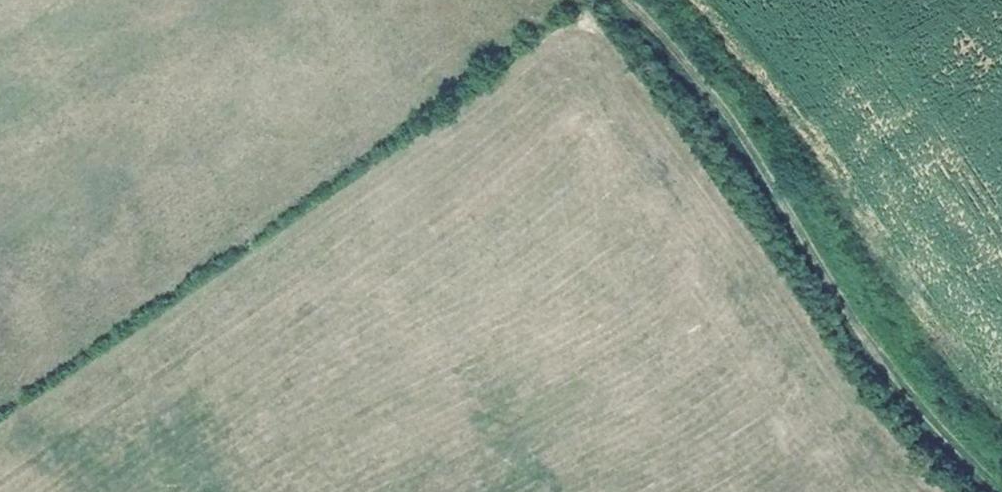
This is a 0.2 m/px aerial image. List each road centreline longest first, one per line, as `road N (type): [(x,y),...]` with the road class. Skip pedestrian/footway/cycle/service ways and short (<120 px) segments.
road 1 (track): [(624,0),(703,89),(926,422),(994,491)]

